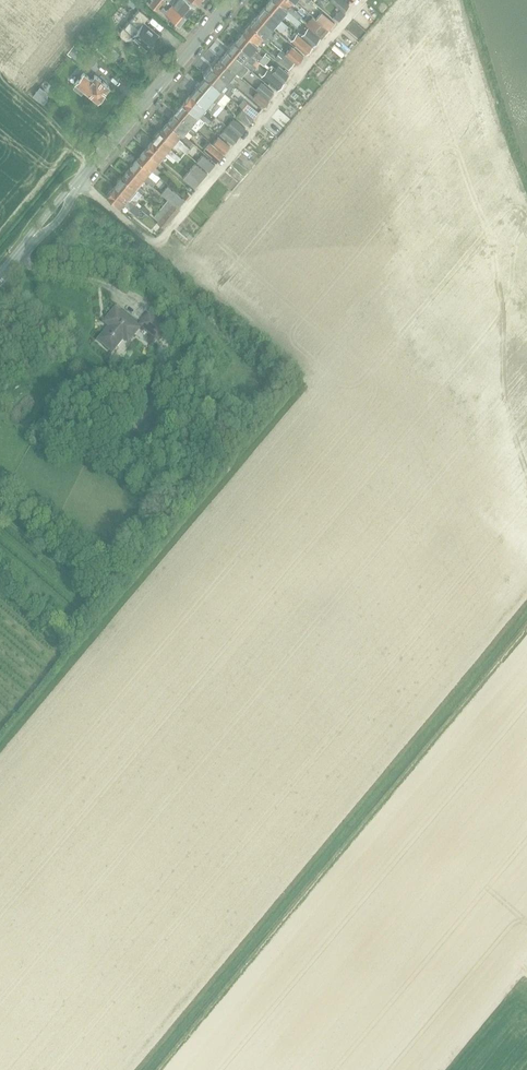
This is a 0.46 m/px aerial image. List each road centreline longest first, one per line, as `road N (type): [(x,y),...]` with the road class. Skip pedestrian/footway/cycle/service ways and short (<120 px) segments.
road 1 (tertiary): [(0,280),(232,0)]

